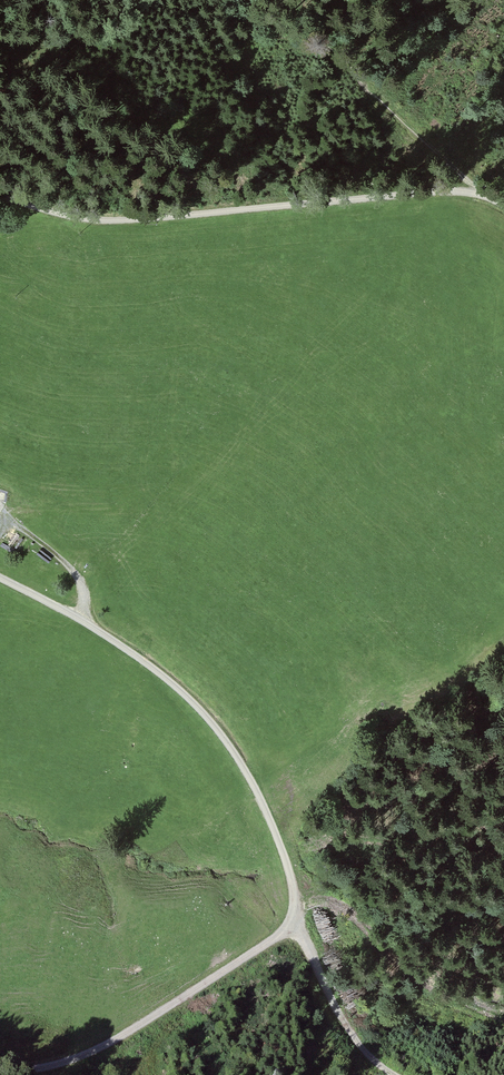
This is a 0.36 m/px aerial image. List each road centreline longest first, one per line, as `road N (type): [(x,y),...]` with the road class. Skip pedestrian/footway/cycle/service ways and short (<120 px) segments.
road 1 (track): [(0,201),(81,226),(486,194)]
road 2 (track): [(0,579),(85,622),(162,675),(216,729),(275,834),(294,903)]
road 3 (track): [(294,903),(76,1028),(0,1050)]
road 4 (track): [(390,1074),(338,1011),(294,903)]
road 5 (track): [(85,622),(84,592),(65,561),(0,521)]

